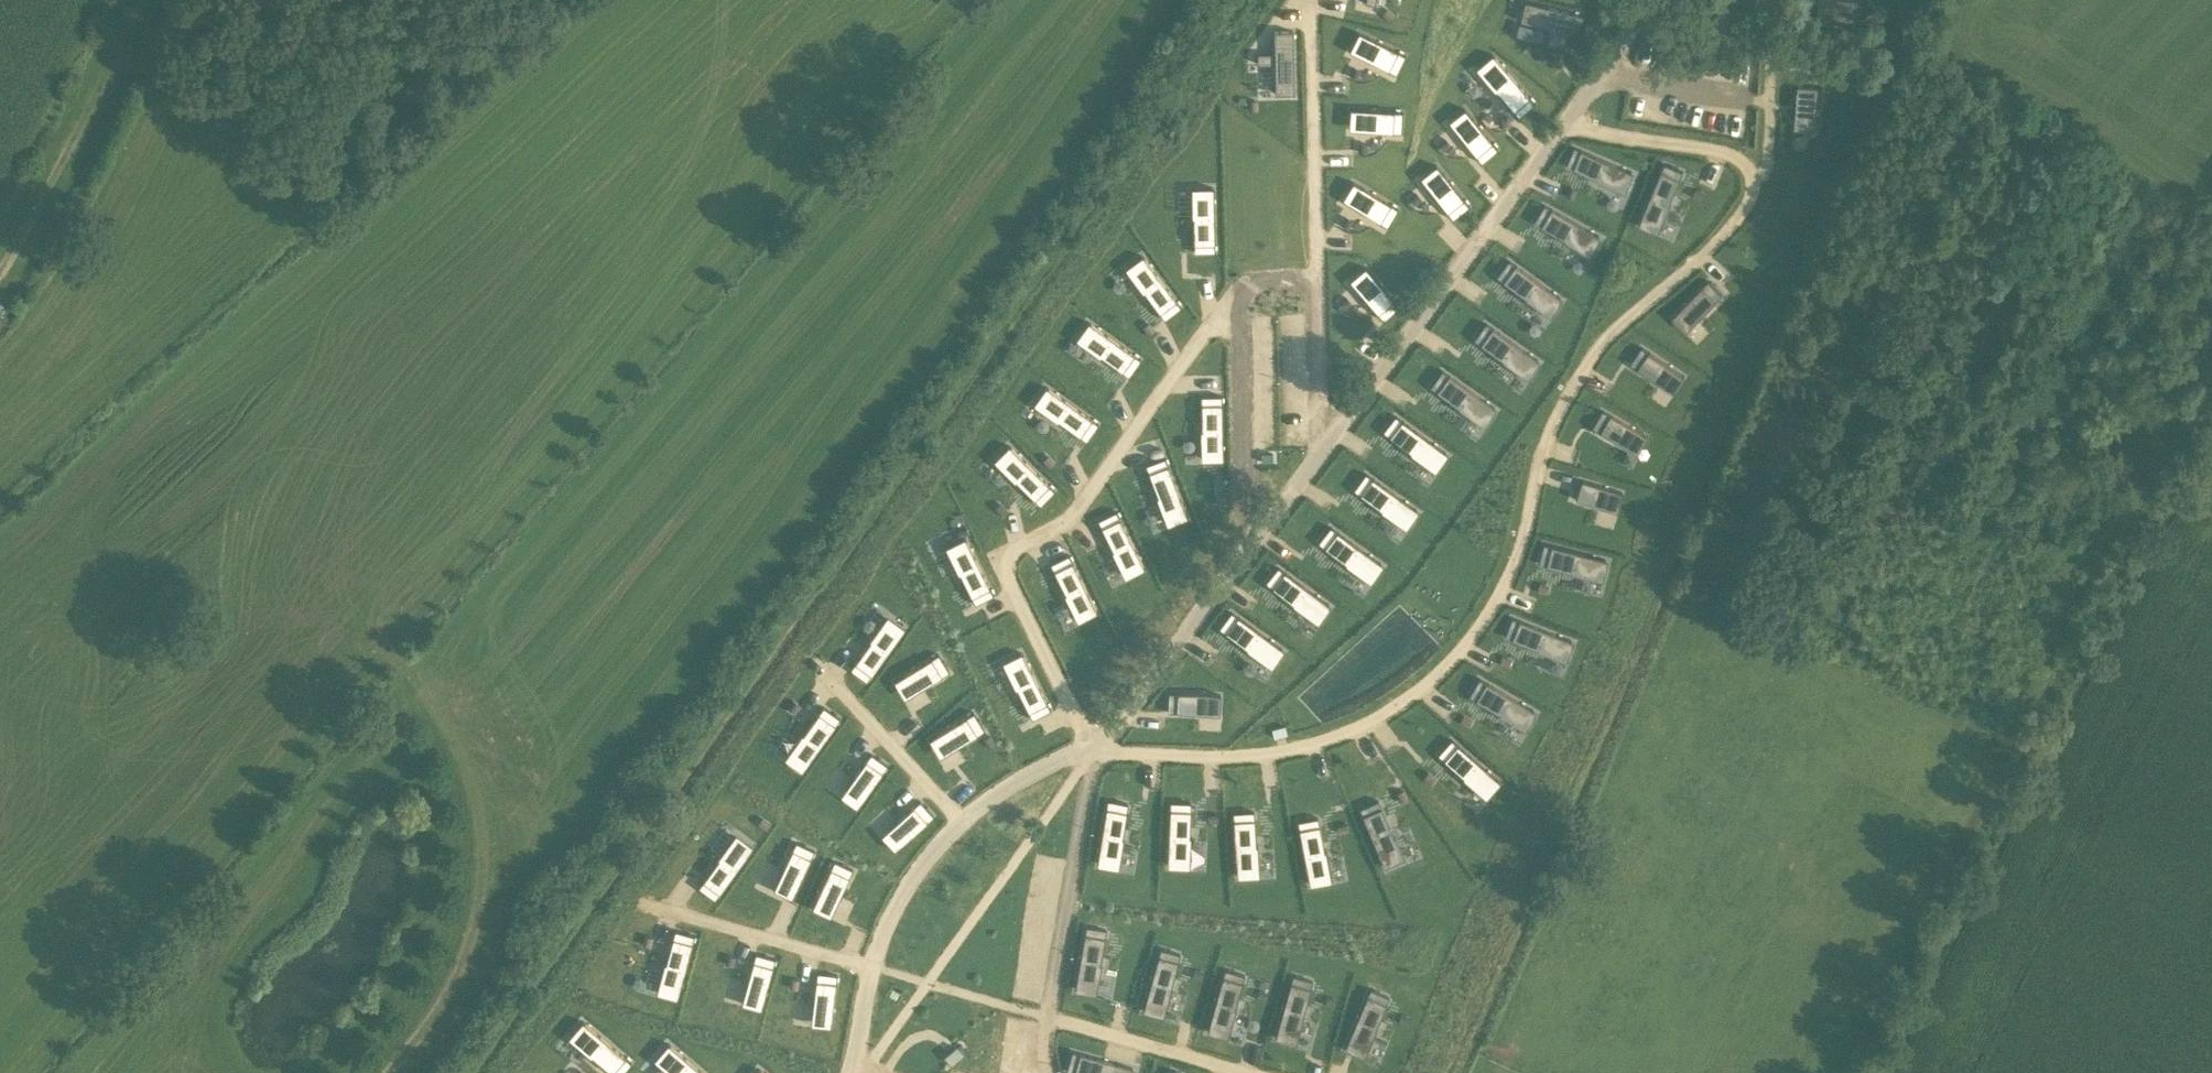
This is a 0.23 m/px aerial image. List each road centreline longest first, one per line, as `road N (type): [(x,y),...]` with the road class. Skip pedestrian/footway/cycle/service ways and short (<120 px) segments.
road 1 (track): [(1650,0),(1560,127)]

